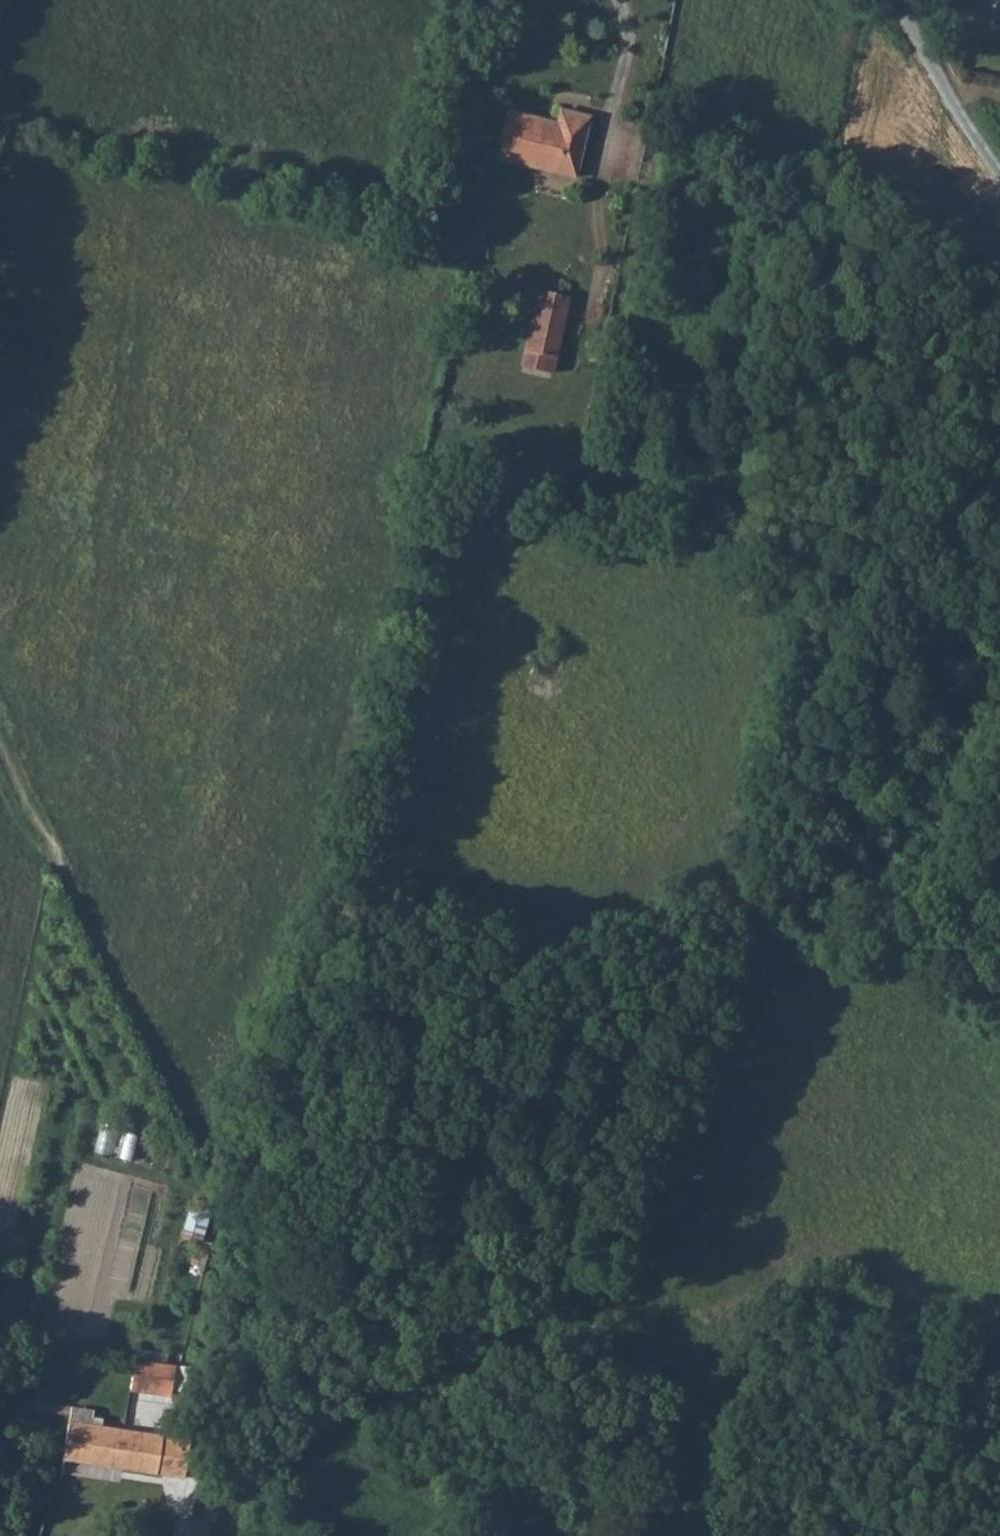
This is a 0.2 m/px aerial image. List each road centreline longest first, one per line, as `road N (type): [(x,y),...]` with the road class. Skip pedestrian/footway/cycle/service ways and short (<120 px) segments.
road 1 (track): [(0,715),(33,816),(137,984),(225,1151),(221,1183),(298,1271),(401,1365)]
road 2 (residential): [(706,1535),(672,1431),(442,1363),(401,1365)]

